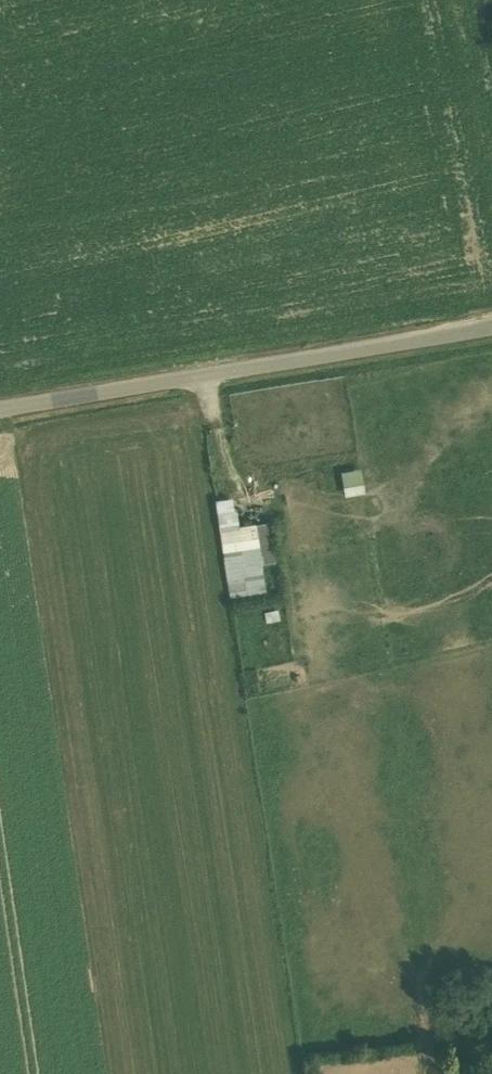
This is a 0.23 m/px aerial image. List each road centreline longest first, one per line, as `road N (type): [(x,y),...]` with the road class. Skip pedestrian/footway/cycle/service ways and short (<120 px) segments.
road 1 (tertiary): [(0,408),(491,325)]

